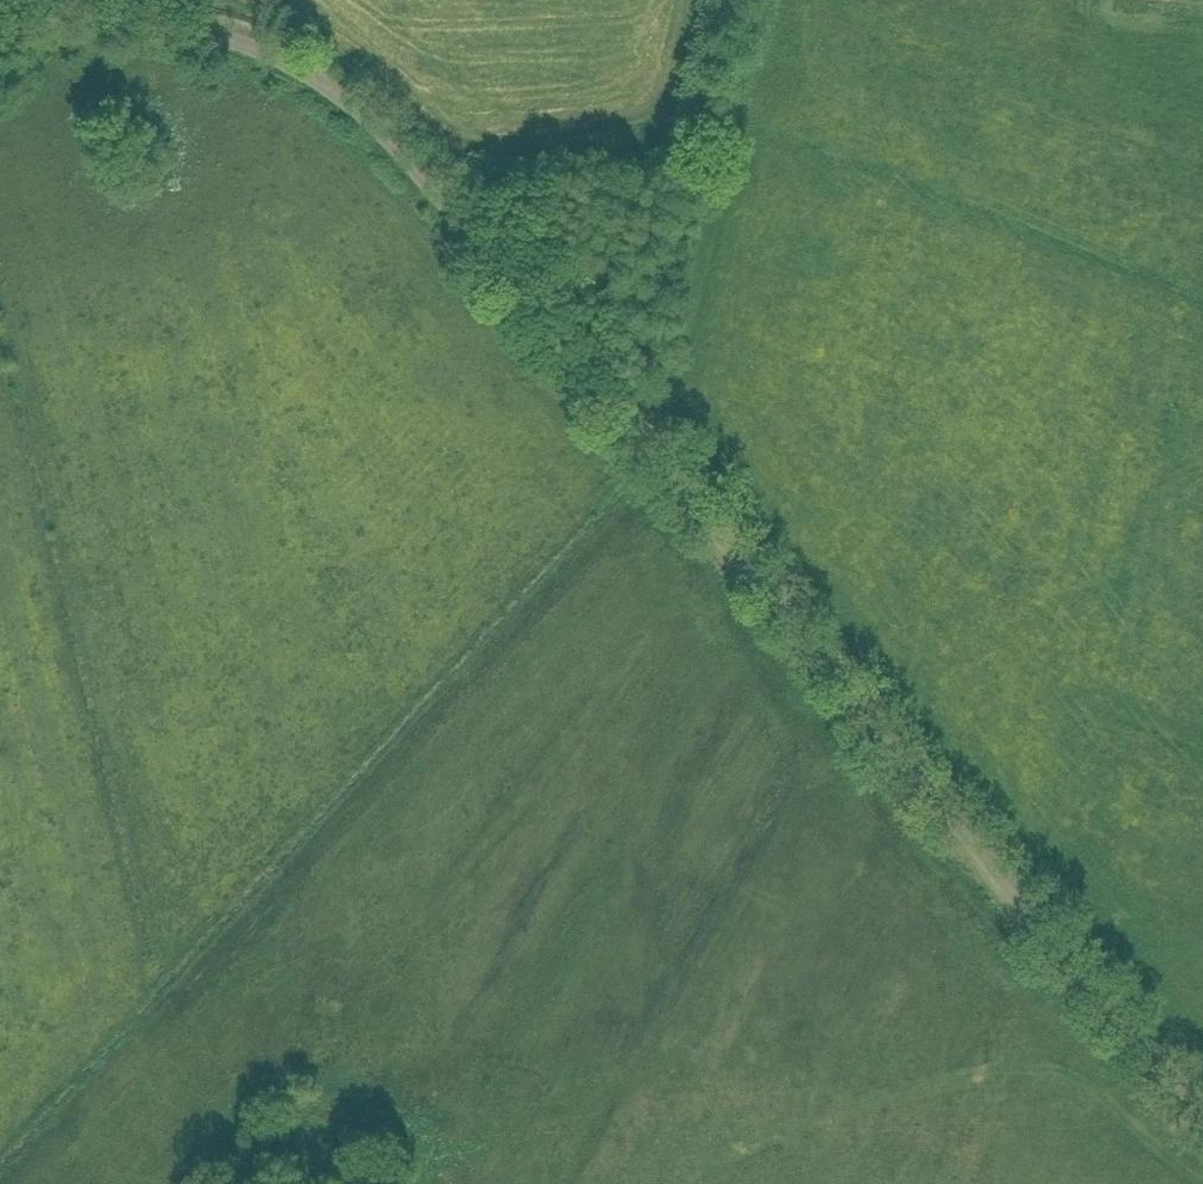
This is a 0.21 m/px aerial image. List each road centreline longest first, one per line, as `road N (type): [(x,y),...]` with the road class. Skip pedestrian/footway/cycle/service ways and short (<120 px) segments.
road 1 (unclassified): [(1202,1103),(1128,1030),(361,111),(280,59),(200,29),(138,22),(0,33)]
road 2 (track): [(610,401),(628,377),(732,0)]

